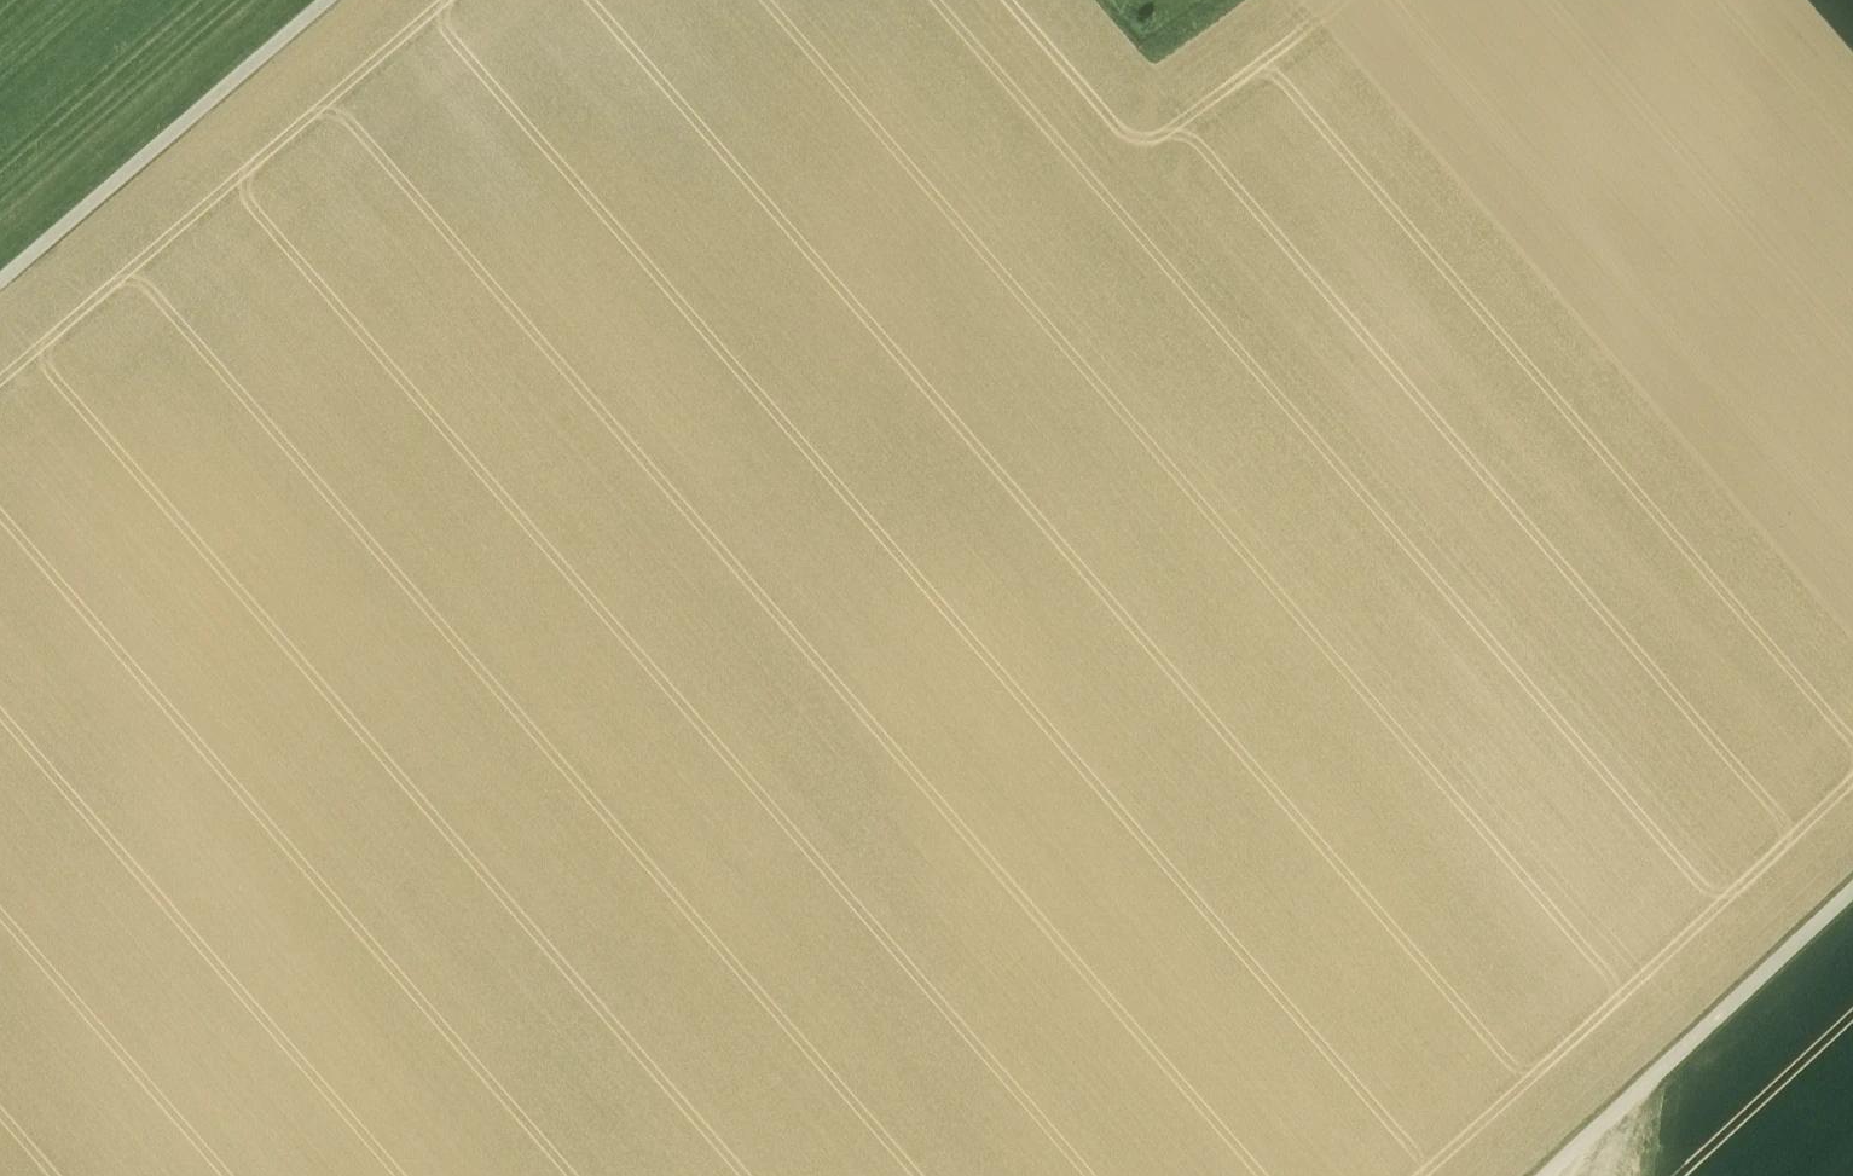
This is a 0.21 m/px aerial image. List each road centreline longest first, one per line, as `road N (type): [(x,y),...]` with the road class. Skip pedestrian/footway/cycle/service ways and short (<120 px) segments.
road 1 (track): [(326,0),(0,287)]
road 2 (track): [(1852,882),(1538,1175)]

